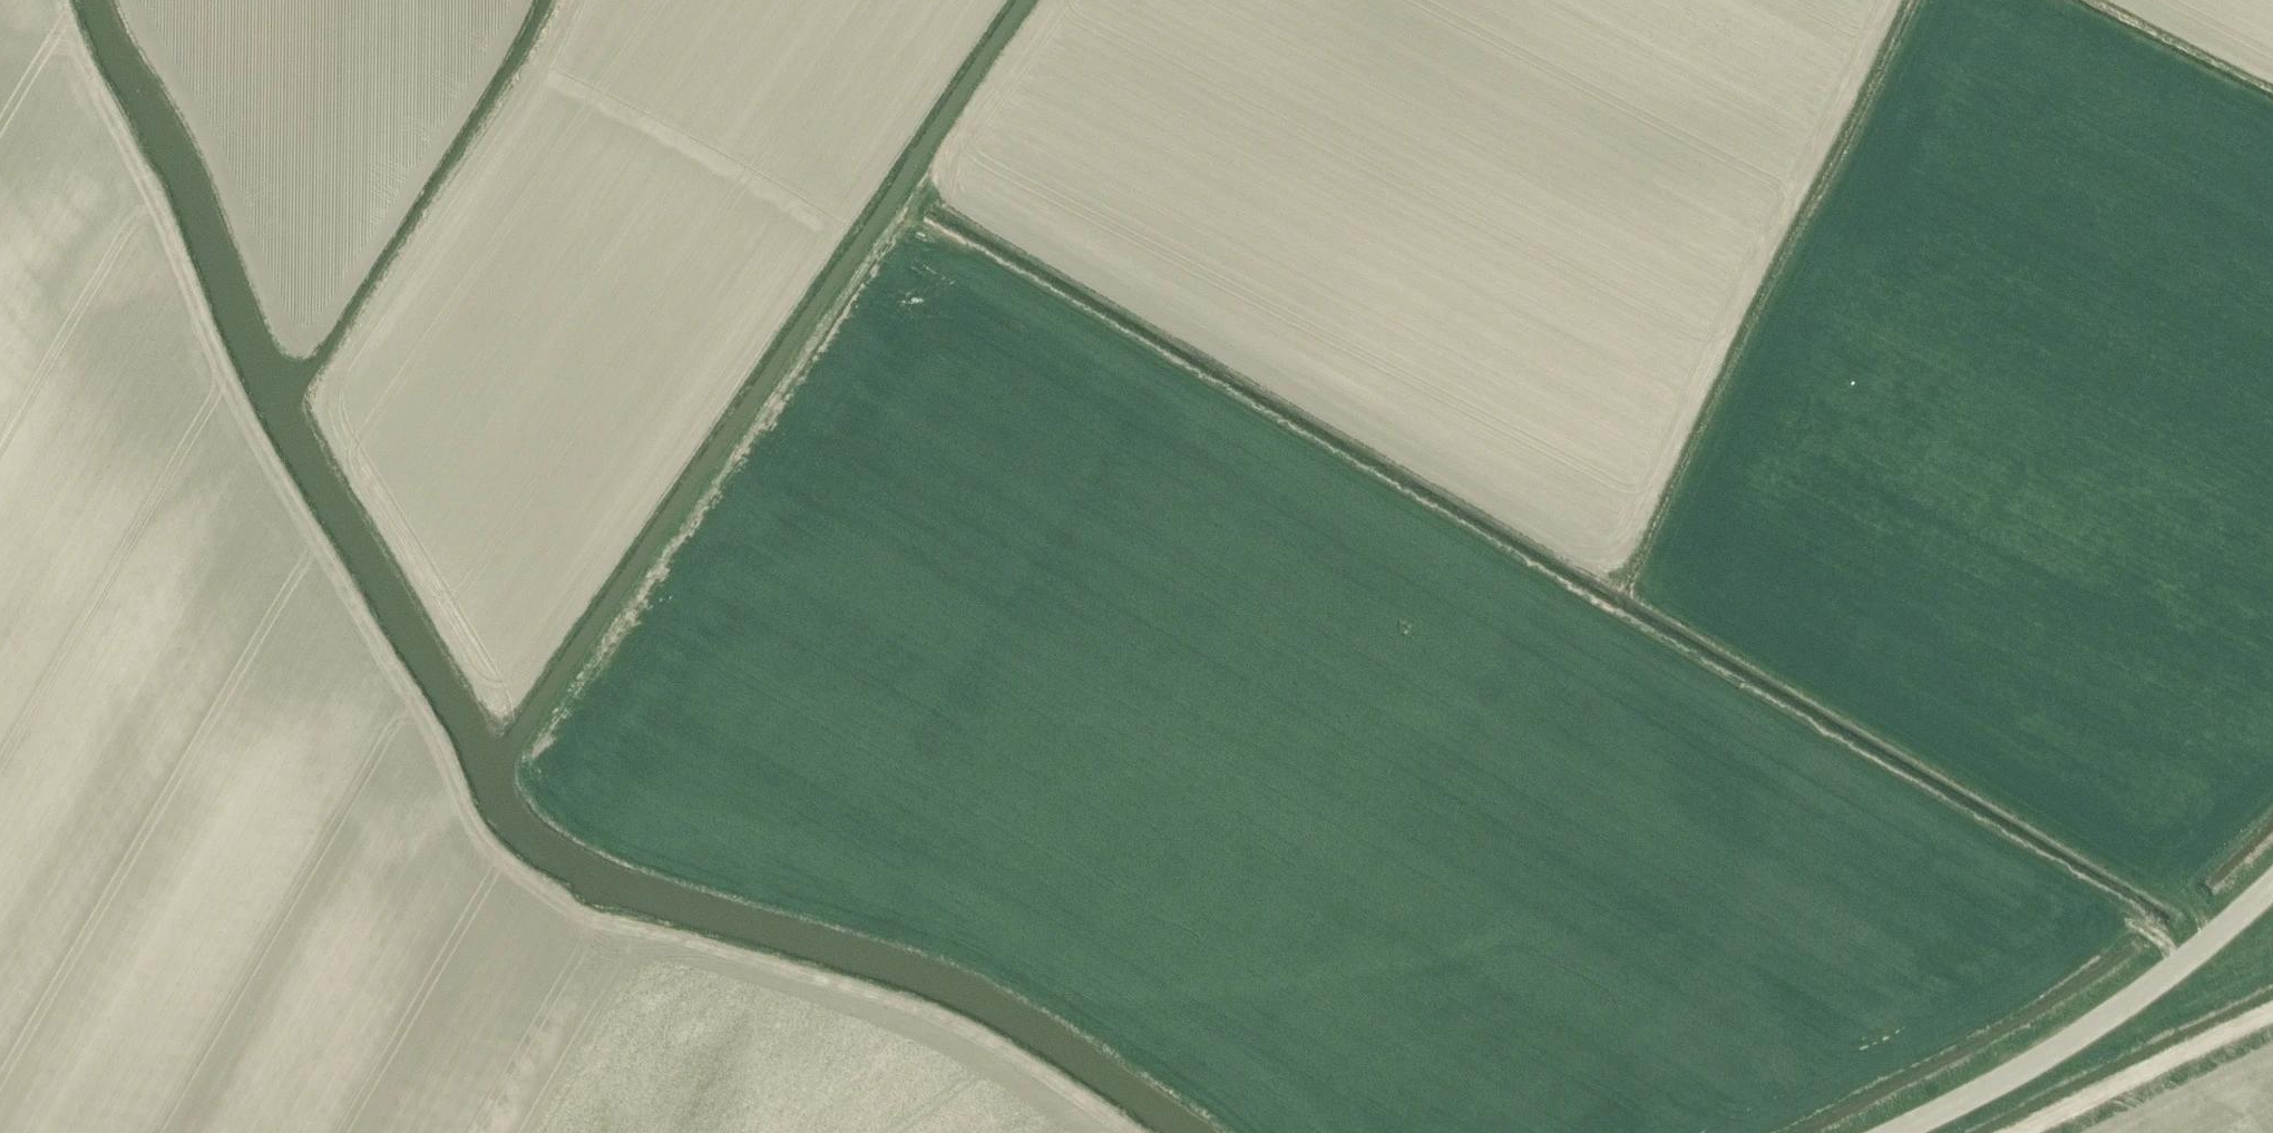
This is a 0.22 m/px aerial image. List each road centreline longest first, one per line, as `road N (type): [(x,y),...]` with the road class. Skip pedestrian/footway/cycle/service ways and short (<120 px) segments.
road 1 (tertiary): [(1898,1132),(2075,1042),(2177,972),(2272,888)]

